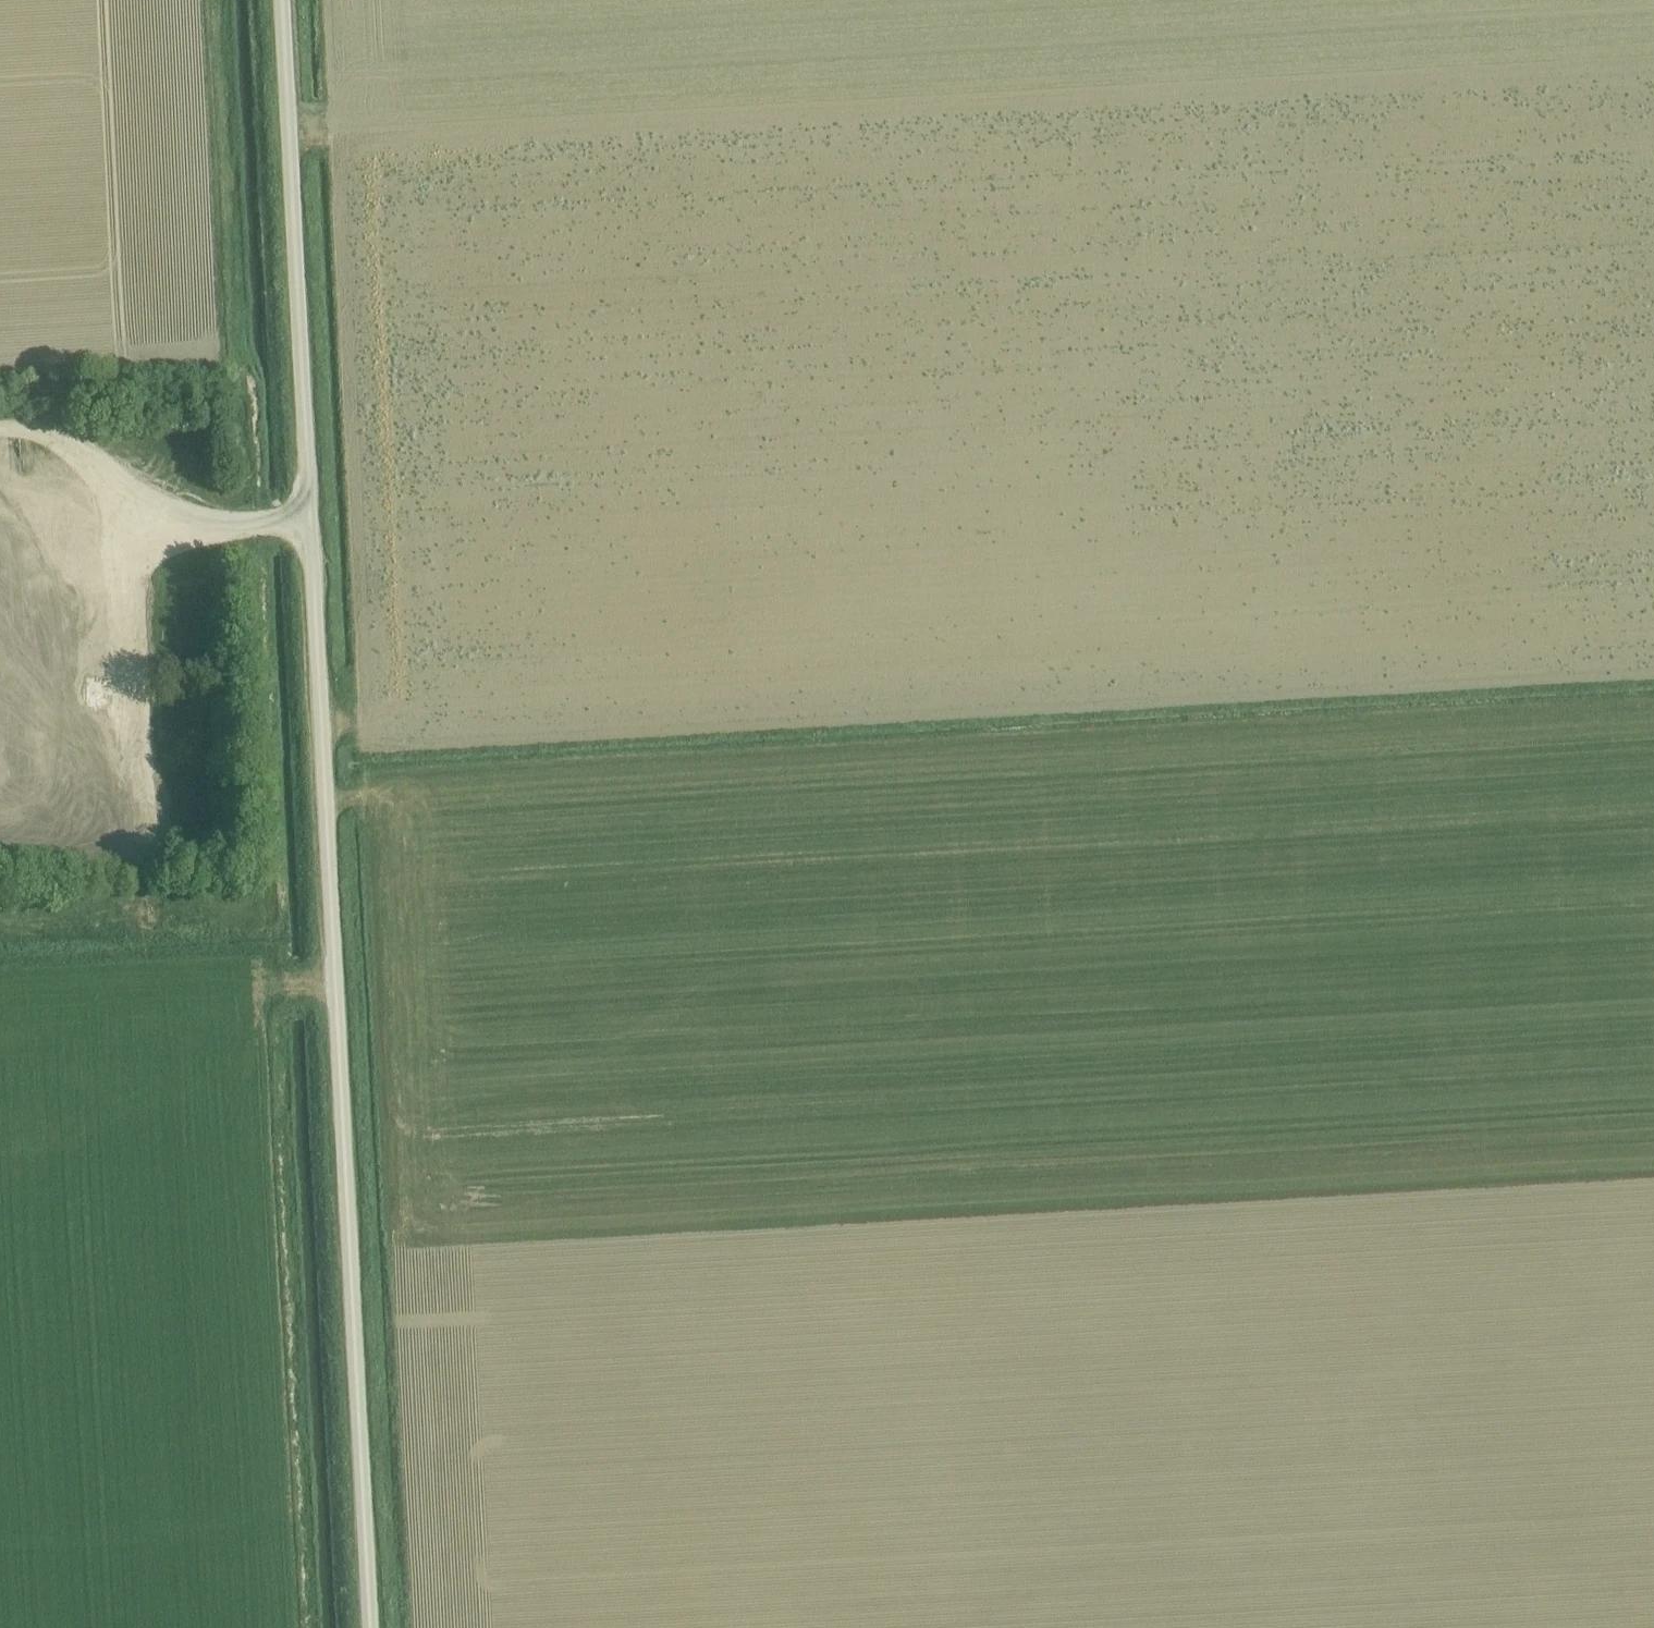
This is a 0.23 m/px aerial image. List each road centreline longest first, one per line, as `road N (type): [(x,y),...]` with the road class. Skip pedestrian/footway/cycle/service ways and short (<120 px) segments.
road 1 (unclassified): [(374,1627),(285,0)]

